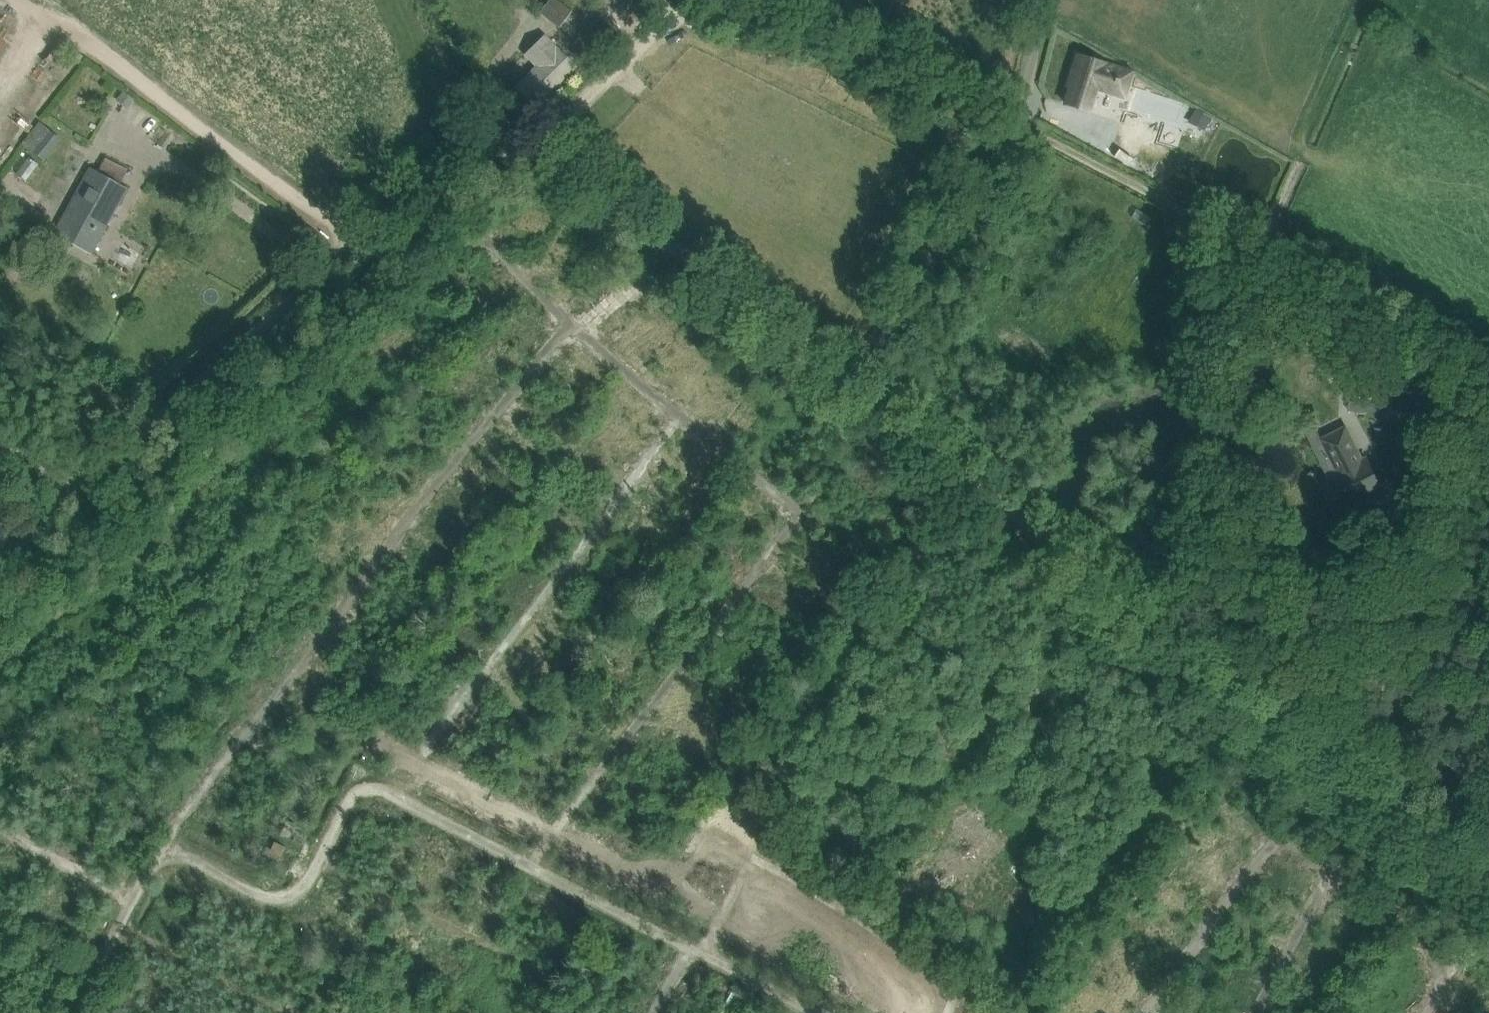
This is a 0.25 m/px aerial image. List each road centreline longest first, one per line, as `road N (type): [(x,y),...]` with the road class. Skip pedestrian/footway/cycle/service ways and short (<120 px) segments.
road 1 (unclassified): [(0,555),(455,161),(497,140),(537,136),(567,147),(876,390)]
road 2 (unclassified): [(876,390),(1488,886)]
road 3 (unclassified): [(876,390),(1028,155),(1068,0)]

